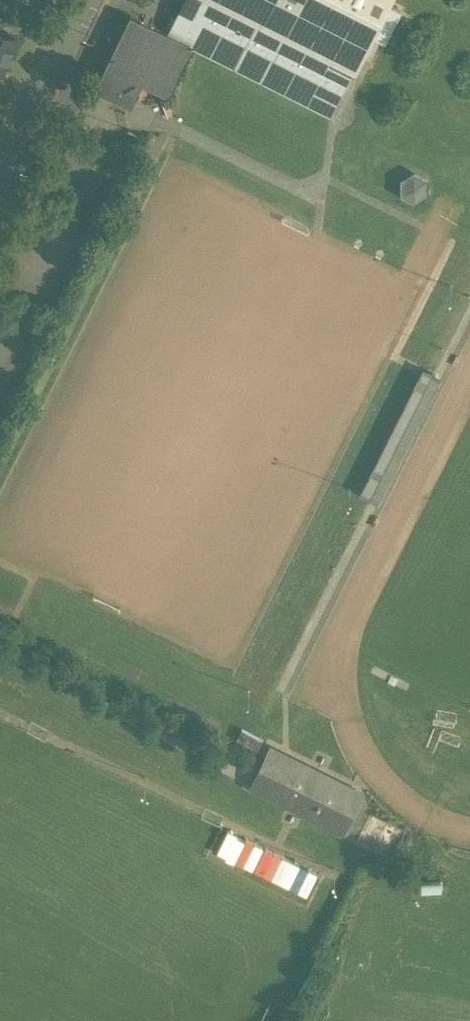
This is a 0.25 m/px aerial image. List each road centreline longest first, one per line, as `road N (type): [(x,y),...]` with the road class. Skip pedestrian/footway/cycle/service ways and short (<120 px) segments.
road 1 (tertiary): [(83,0),(0,174)]

